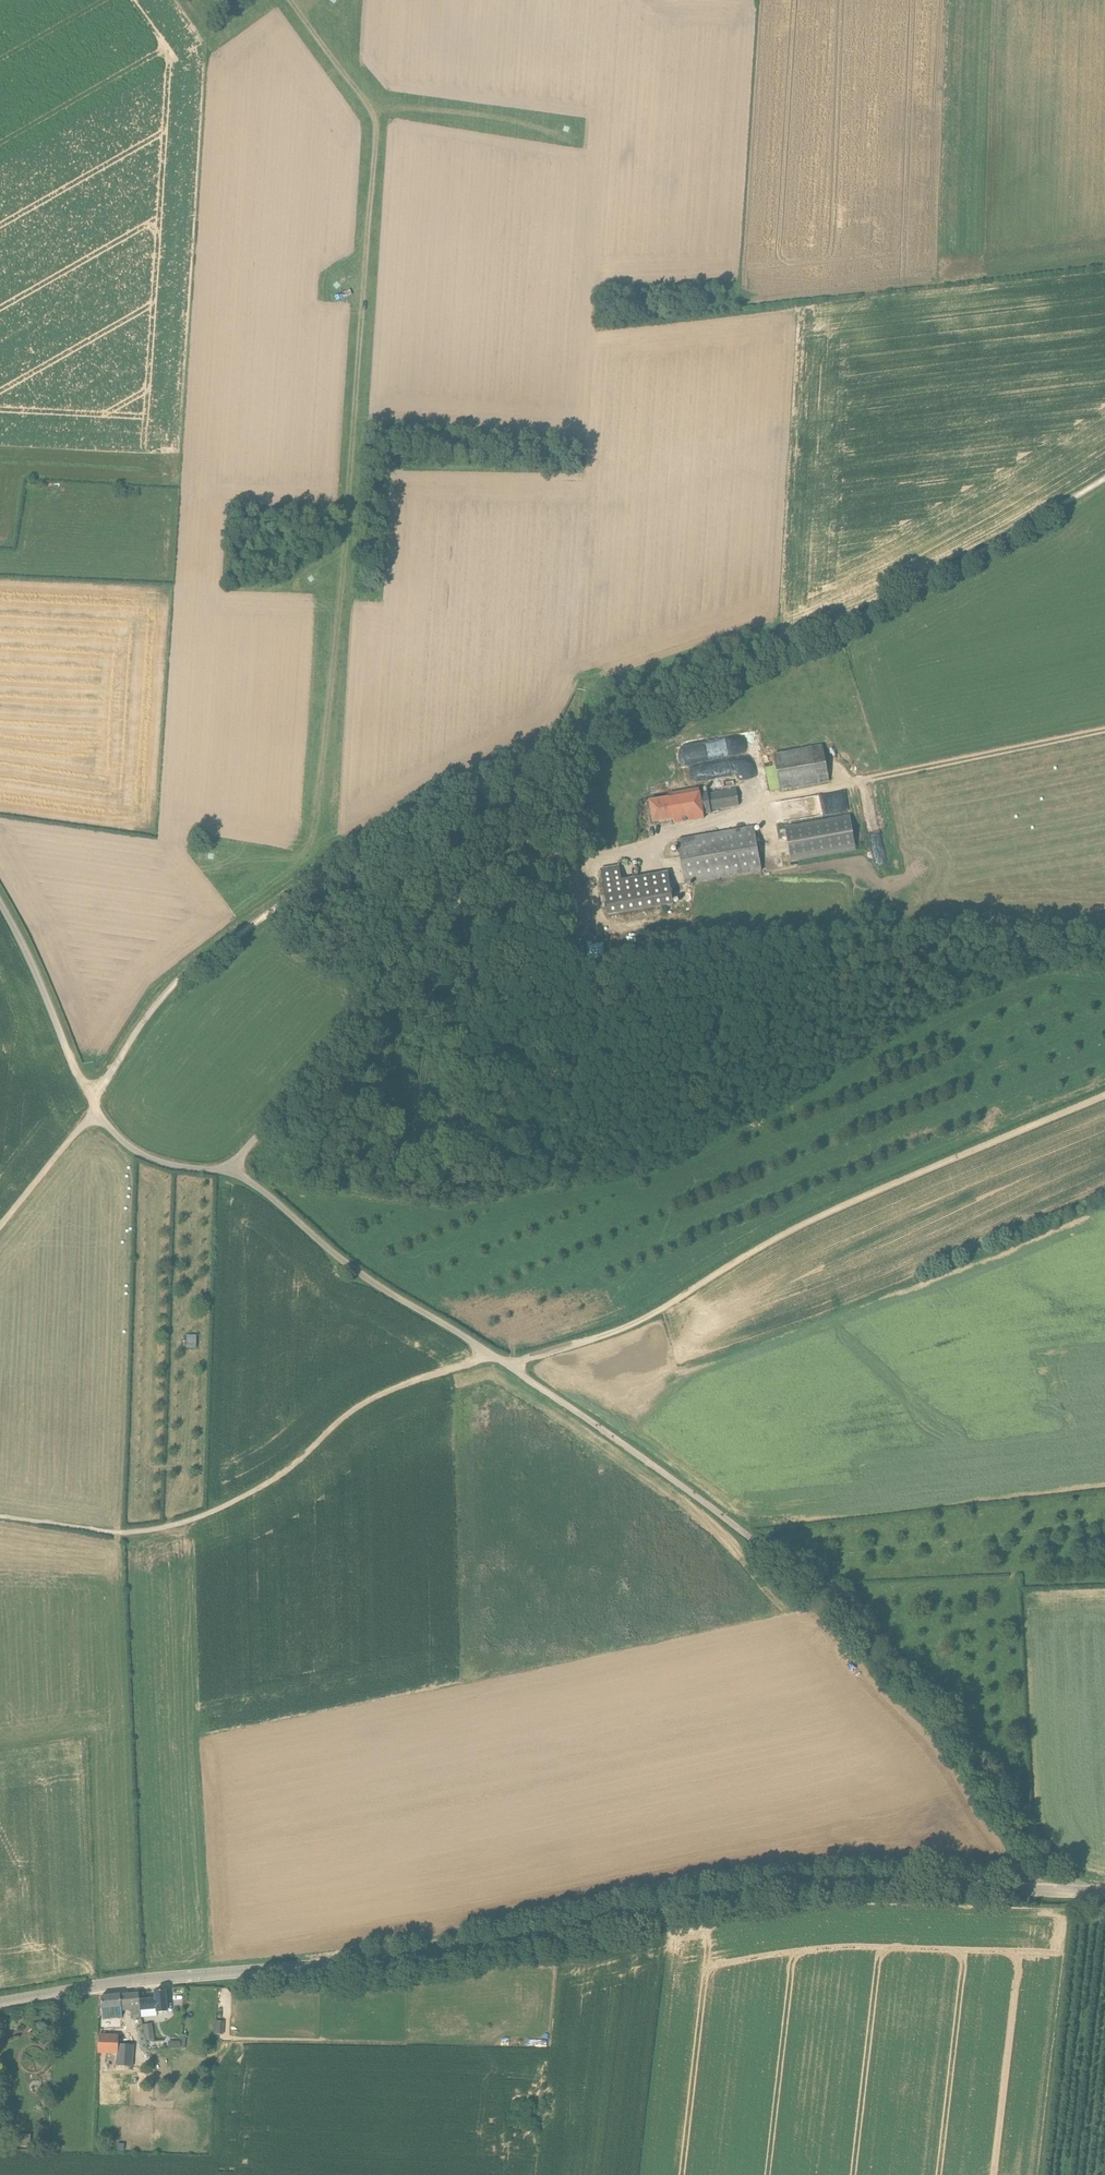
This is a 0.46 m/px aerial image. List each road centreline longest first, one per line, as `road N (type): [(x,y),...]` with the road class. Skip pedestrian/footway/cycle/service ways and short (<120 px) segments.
road 1 (unclassified): [(1082,1893),(1032,1847),(953,1730),(821,1594),(605,1432),(348,1266),(250,1182),(131,1147),(88,1094)]
road 2 (unclassified): [(1104,478),(827,632),(522,764),(388,835),(183,976),(88,1094)]
road 3 (tertiary): [(0,2003),(139,1980),(427,1955),(811,1886),(1082,1893)]
road 4 (track): [(286,0),(371,114),(336,660),(313,841),(288,856),(210,851)]
road 5 (track): [(1104,1096),(788,1232),(622,1329),(506,1363)]
road 6 (track): [(493,1356),(374,1398),(276,1478),(182,1523),(110,1533),(0,1516)]
road 7 (track): [(1104,732),(857,781)]
road 8 (unclassified): [(88,1094),(0,903)]
road 9 (track): [(0,1226),(95,1111)]

